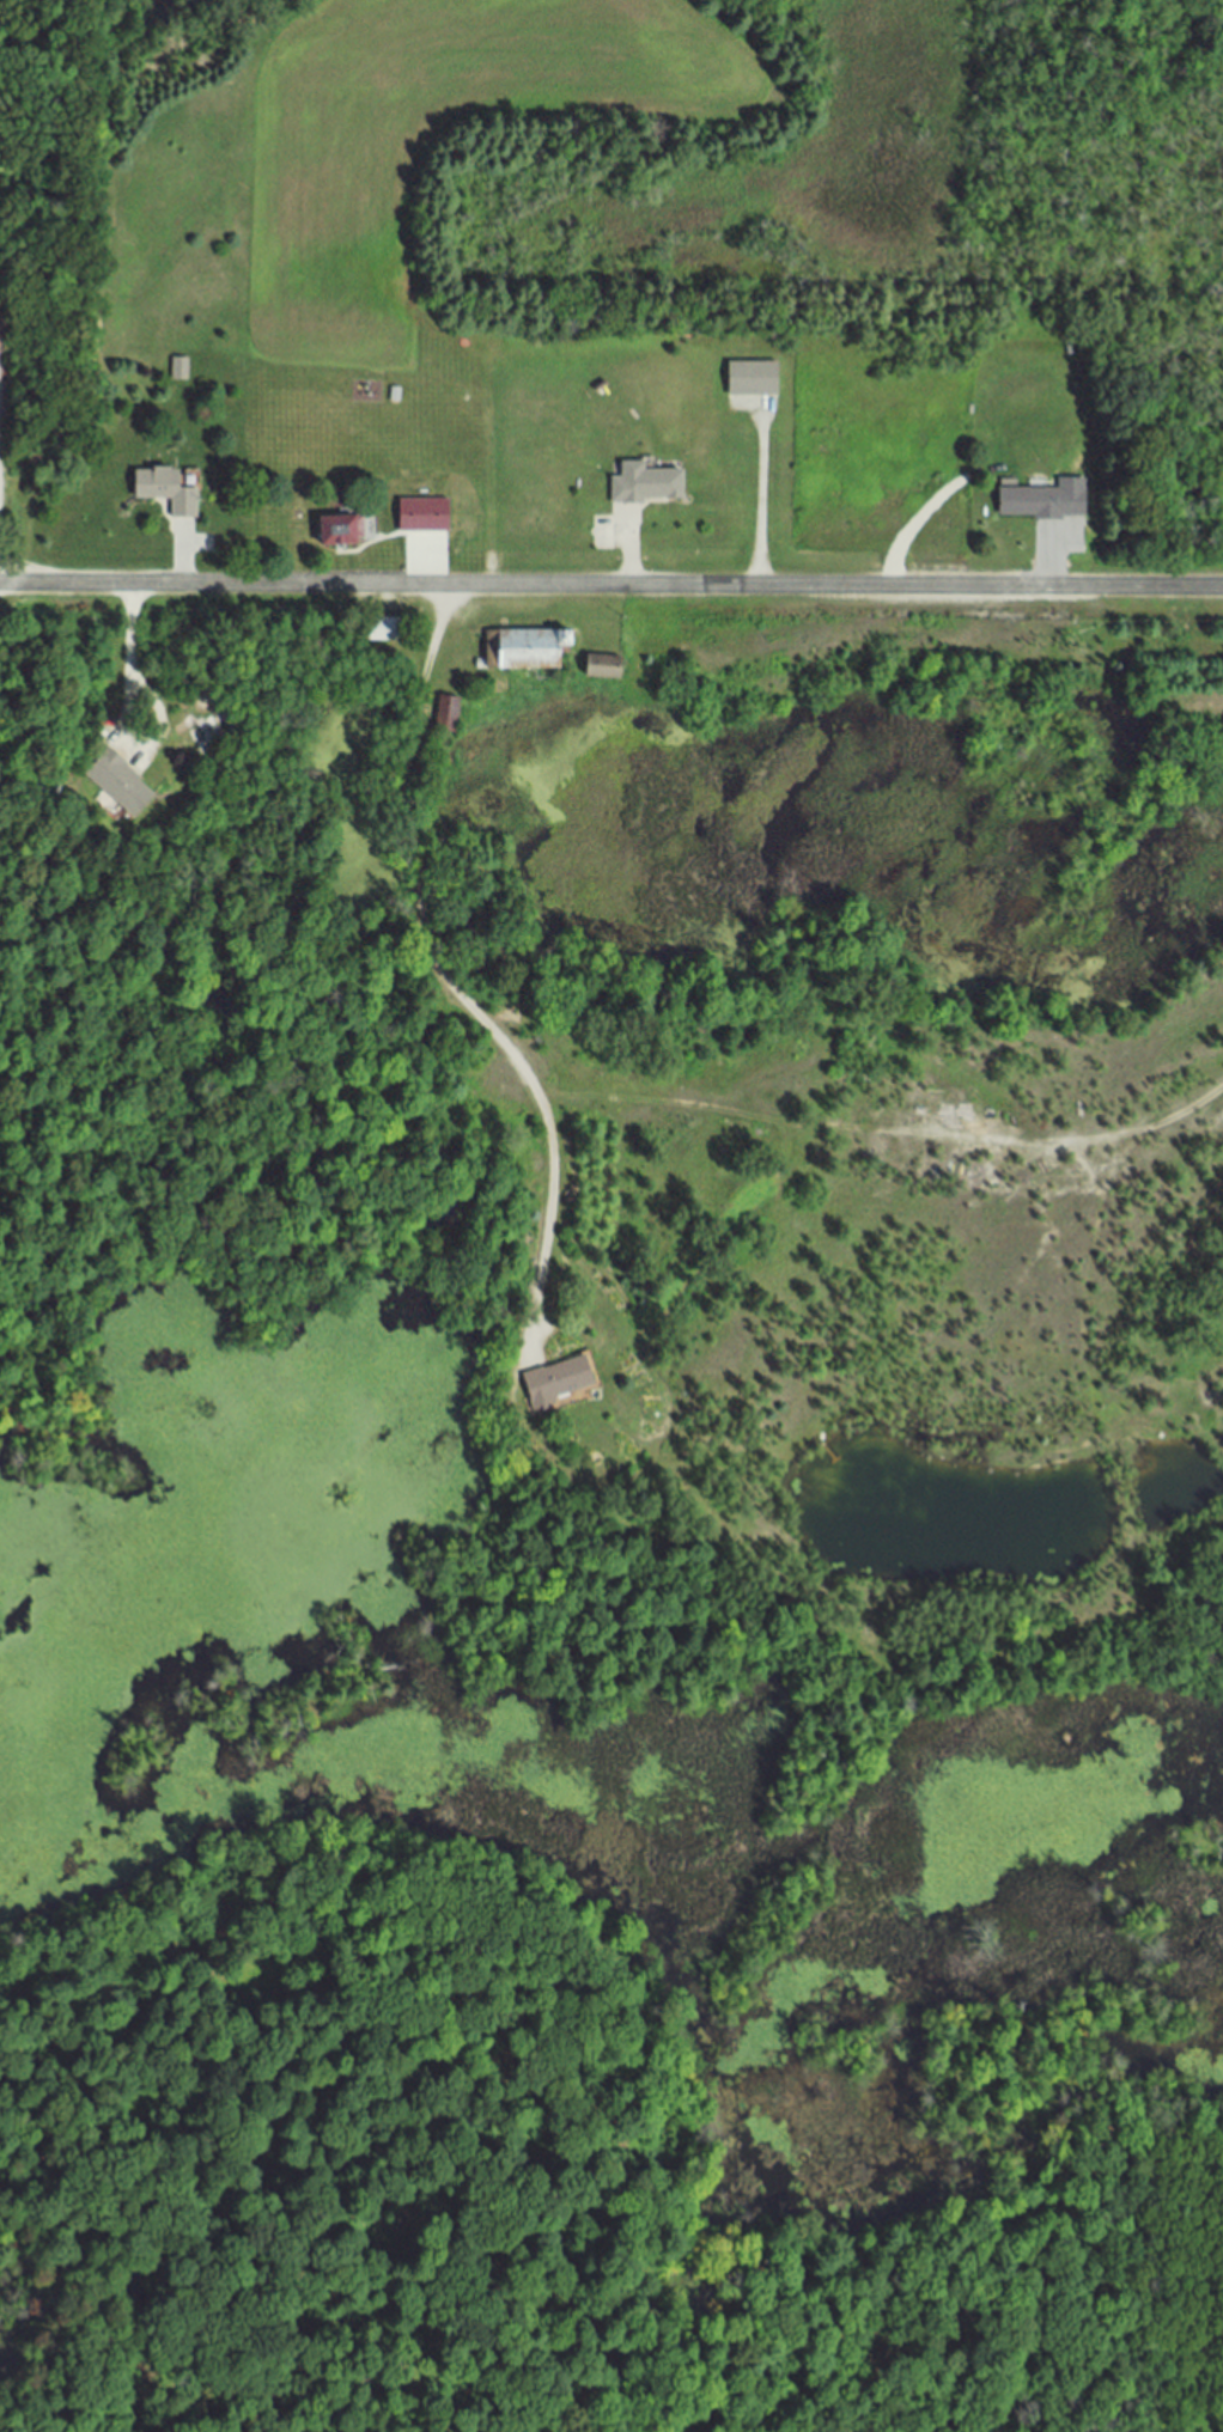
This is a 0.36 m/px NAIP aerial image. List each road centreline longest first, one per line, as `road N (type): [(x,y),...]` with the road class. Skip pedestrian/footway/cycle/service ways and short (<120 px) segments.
road 1 (residential): [(1222,588),(0,585)]

